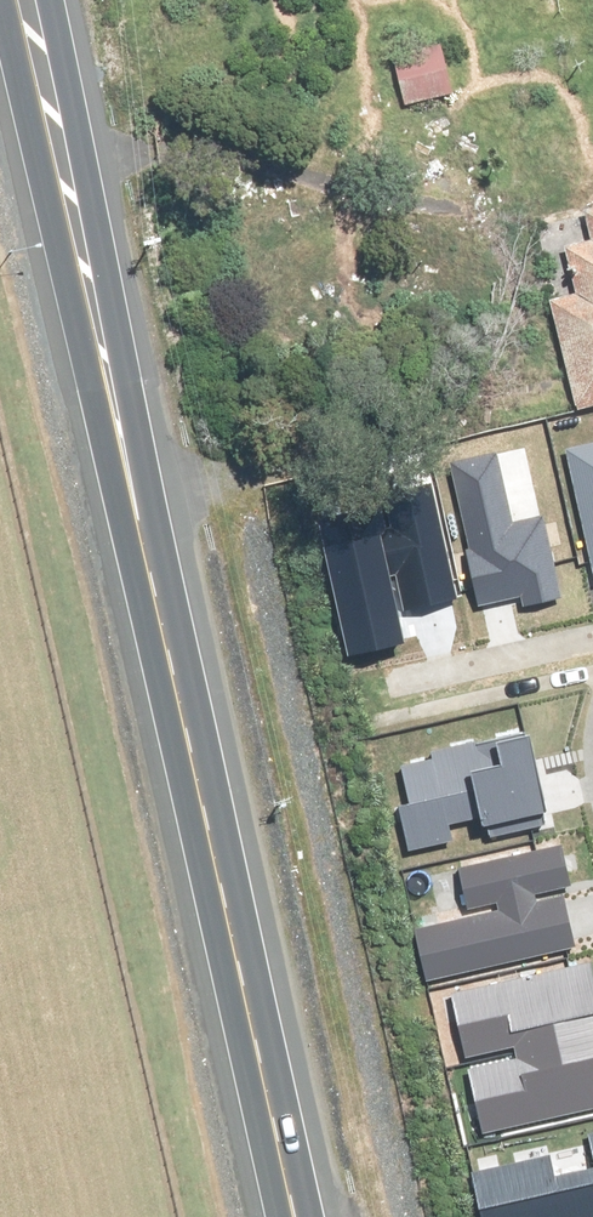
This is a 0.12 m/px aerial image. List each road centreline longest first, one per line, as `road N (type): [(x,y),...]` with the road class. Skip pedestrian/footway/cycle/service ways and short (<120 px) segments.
road 1 (trunk): [(288,1216),(42,65)]
road 2 (residential): [(592,638),(388,679)]

